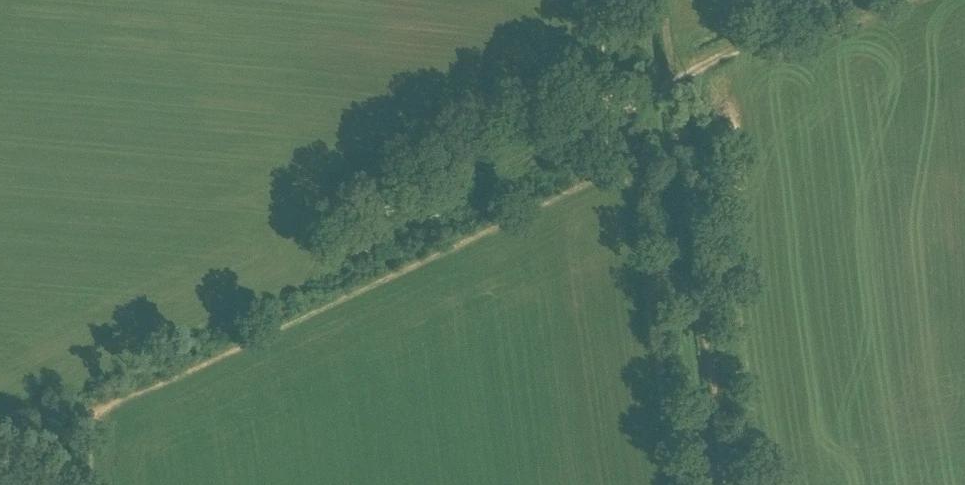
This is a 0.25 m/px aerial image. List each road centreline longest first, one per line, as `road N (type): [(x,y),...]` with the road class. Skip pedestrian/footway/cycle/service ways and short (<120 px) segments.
road 1 (track): [(616,111),(79,367)]
road 2 (track): [(855,0),(616,111)]

